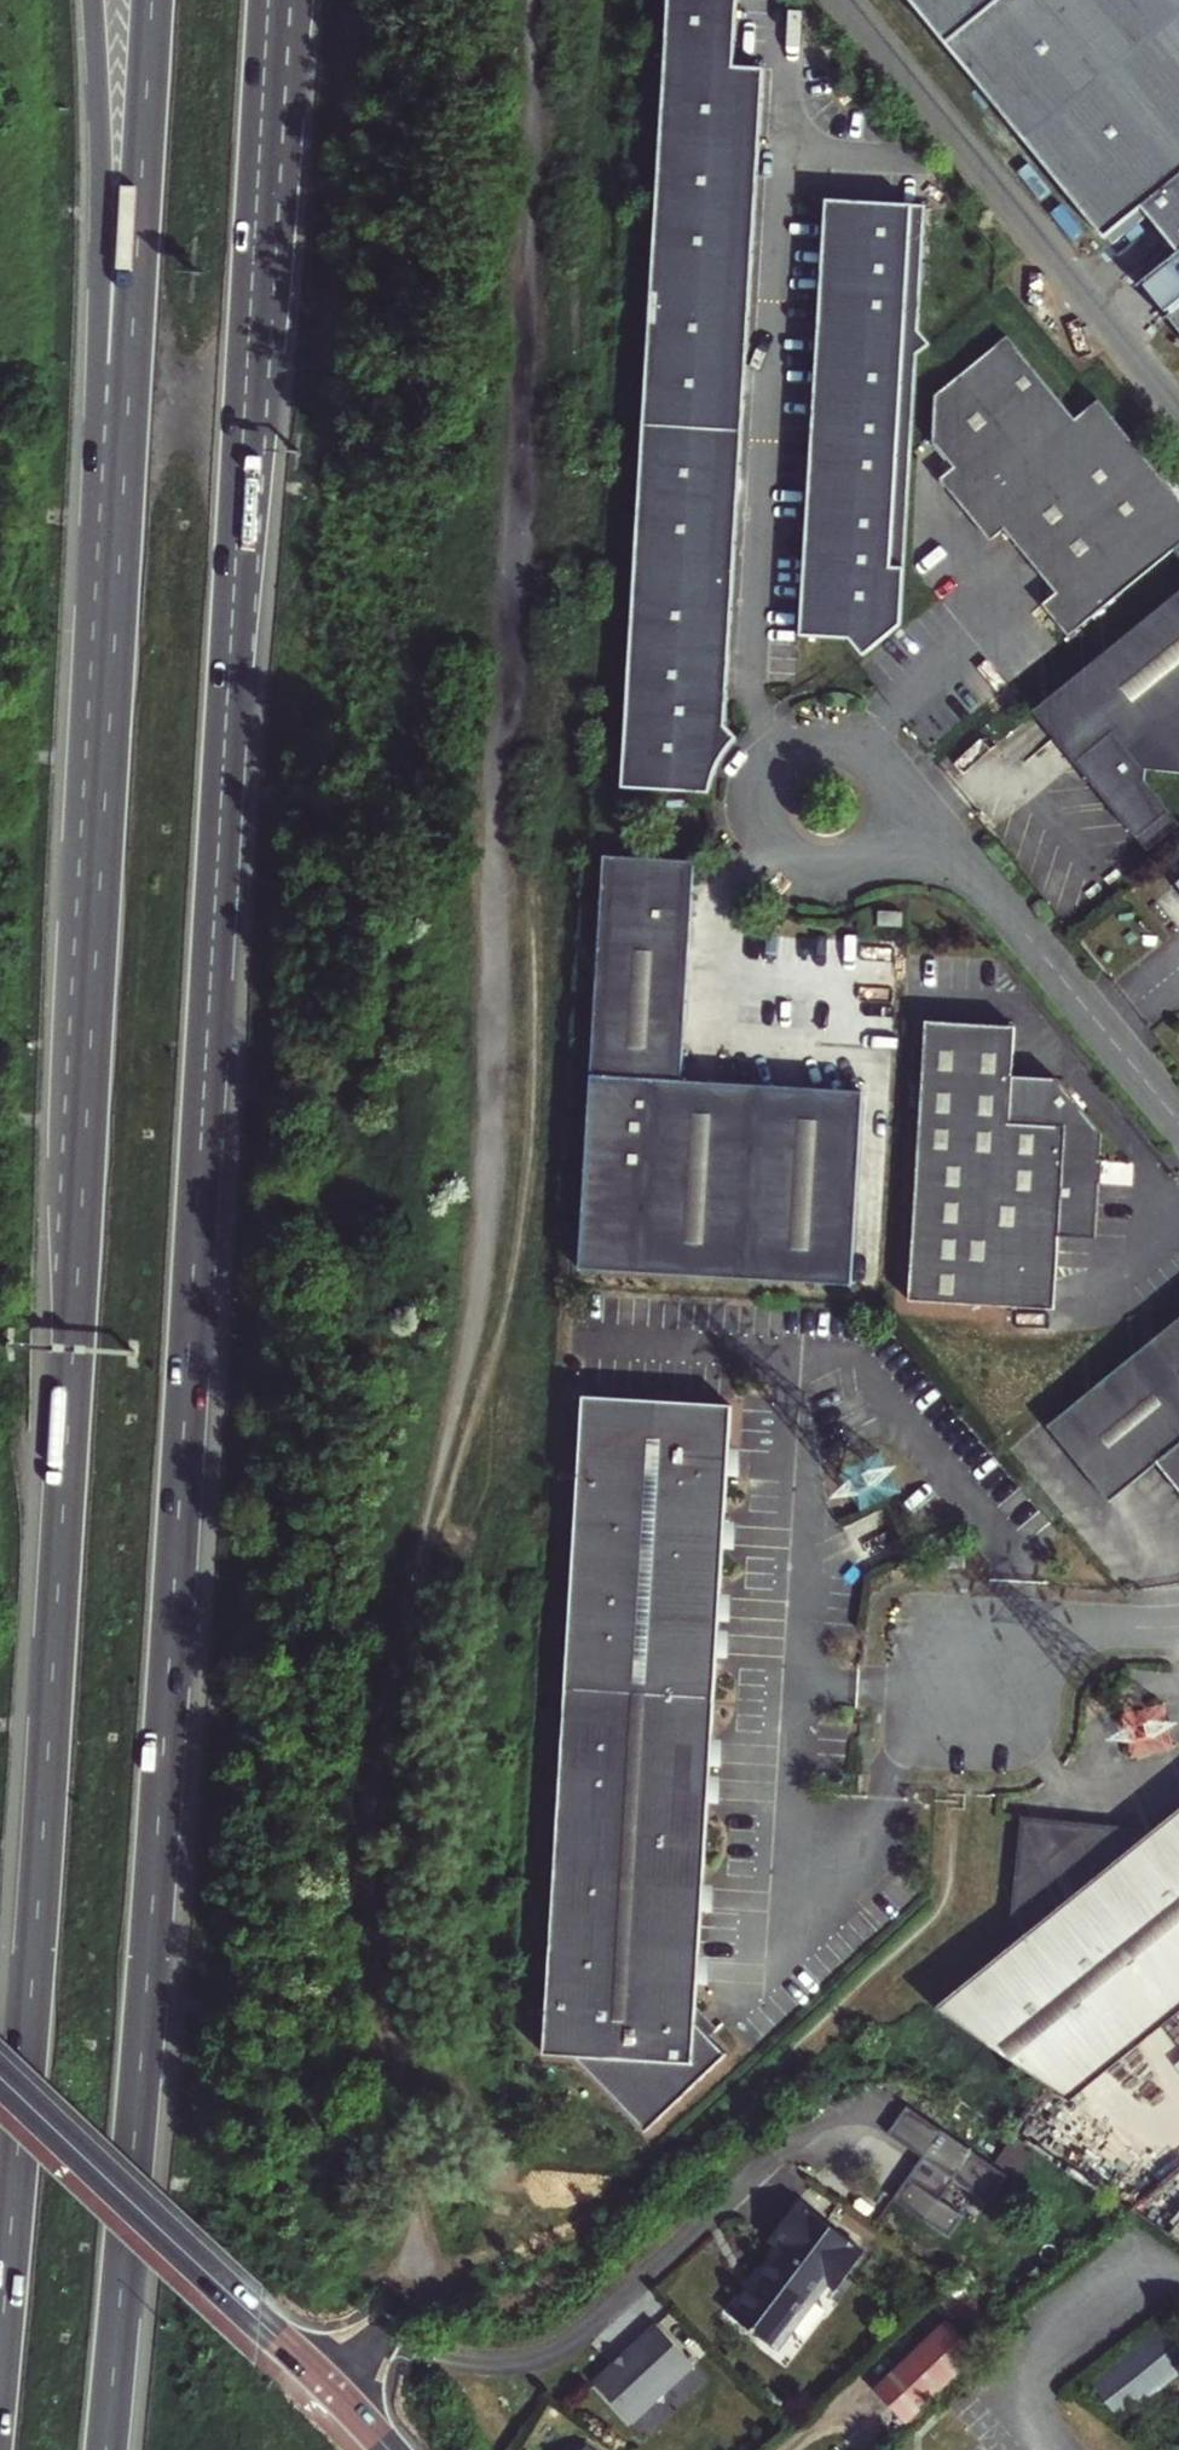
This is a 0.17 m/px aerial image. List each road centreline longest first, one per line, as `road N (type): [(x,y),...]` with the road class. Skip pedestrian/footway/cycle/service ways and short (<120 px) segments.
road 1 (motorway): [(107,2449),(173,1618),(268,0)]
road 2 (motorway): [(95,966),(31,1998),(0,2359)]
road 3 (motorway): [(153,0),(95,966)]
road 4 (motorway): [(92,0),(102,209),(95,966)]
road 5 (secondary): [(389,2449),(0,2074)]
road 6 (unclassified): [(1178,1126),(924,818)]
road 7 (unclassified): [(924,818),(874,758),(840,740),(808,741),(784,756),(764,788),(760,823),(771,848),(810,867),(840,868),(885,850)]
road 8 (unclassified): [(968,1682),(1053,1630),(1178,1625)]

